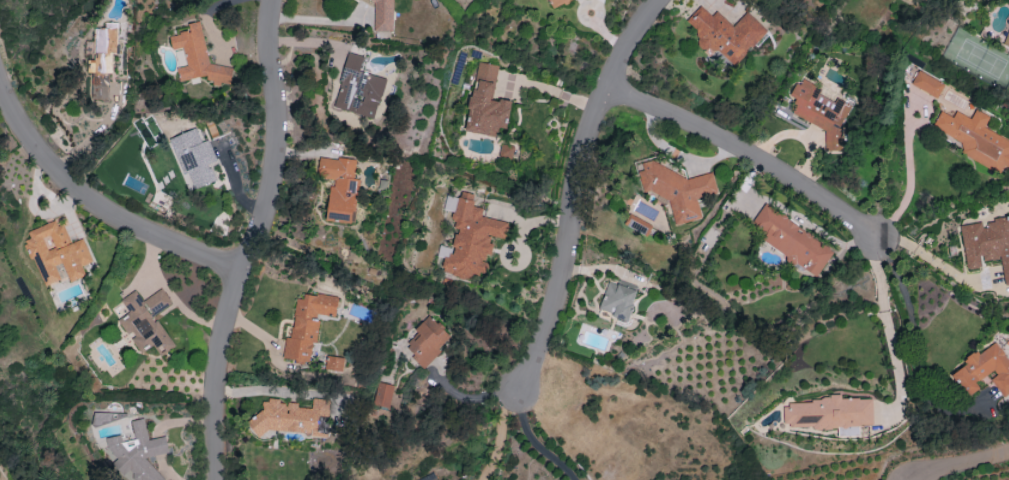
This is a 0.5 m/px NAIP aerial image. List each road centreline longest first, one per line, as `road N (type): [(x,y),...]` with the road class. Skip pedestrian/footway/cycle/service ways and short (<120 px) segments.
road 1 (residential): [(217,479),(213,389),(278,167),(272,0)]
road 2 (residential): [(521,390),(554,312),(578,175),(605,95),(659,0)]
road 3 (residential): [(244,271),(100,208),(23,132),(0,80)]
road 4 (residential): [(878,240),(703,129),(605,95)]

